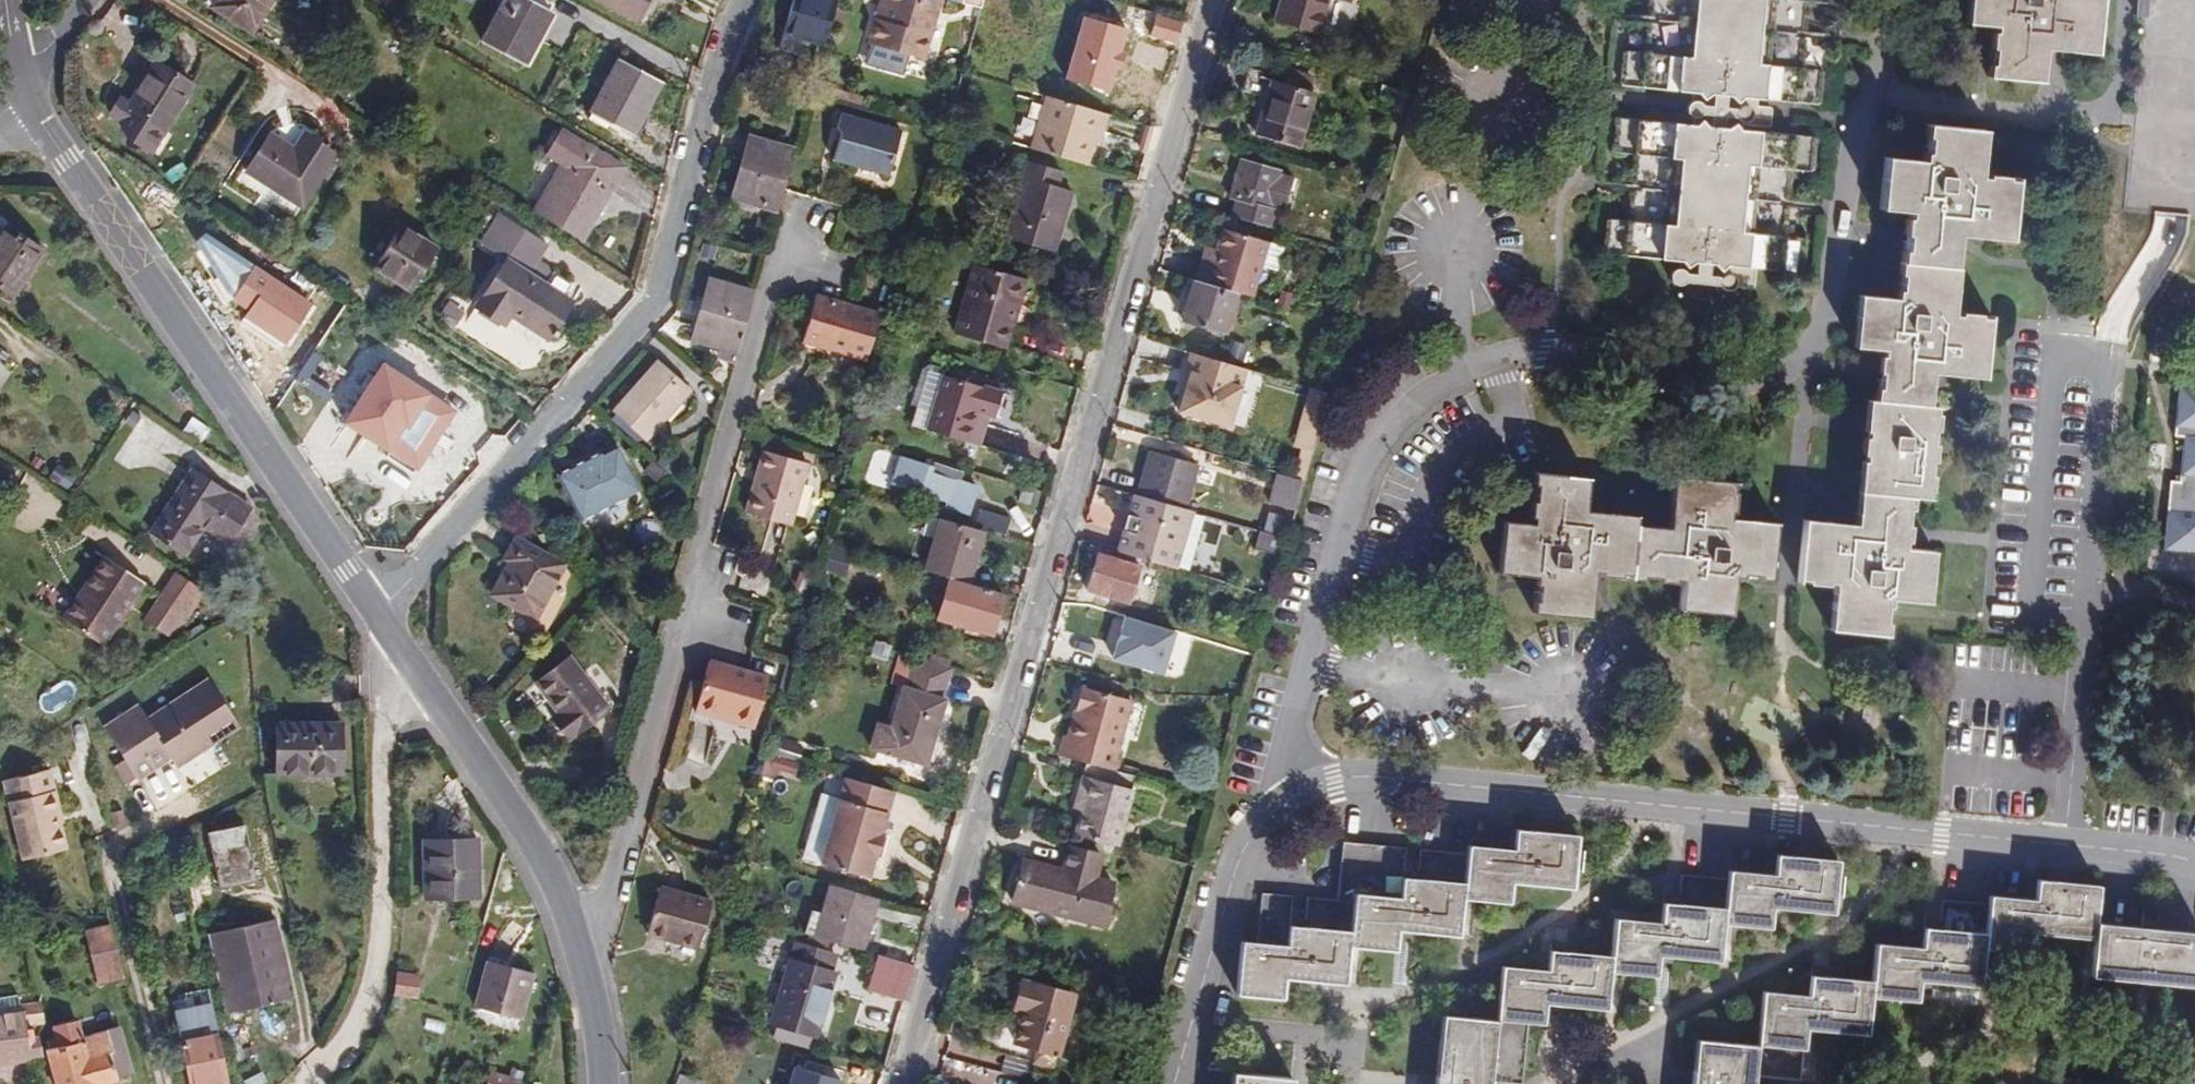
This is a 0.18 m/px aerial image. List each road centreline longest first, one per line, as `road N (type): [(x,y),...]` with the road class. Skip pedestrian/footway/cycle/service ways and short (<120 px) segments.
road 1 (residential): [(1211,0),(900,1083)]
road 2 (residential): [(2194,863),(1374,778),(1308,790)]
road 3 (residential): [(584,963),(774,238),(822,252)]
road 4 (residential): [(376,606),(597,377),(652,307),(699,118),(744,0)]
road 5 (residential): [(1701,385),(1631,359),(1544,351),(1465,372),(1401,415),(1353,492),(1291,714),(1292,755),(1308,790)]
road 6 (residential): [(17,75),(34,124),(376,606)]
road 7 (track): [(401,648),(385,704),(381,912),(366,1002),(345,1039),(301,1083)]
road 8 (residential): [(376,606),(551,877),(584,963)]
road 9 (residential): [(1308,790),(1253,832),(1236,865),(1162,1083)]
road 10 (residential): [(584,963),(600,1083)]

